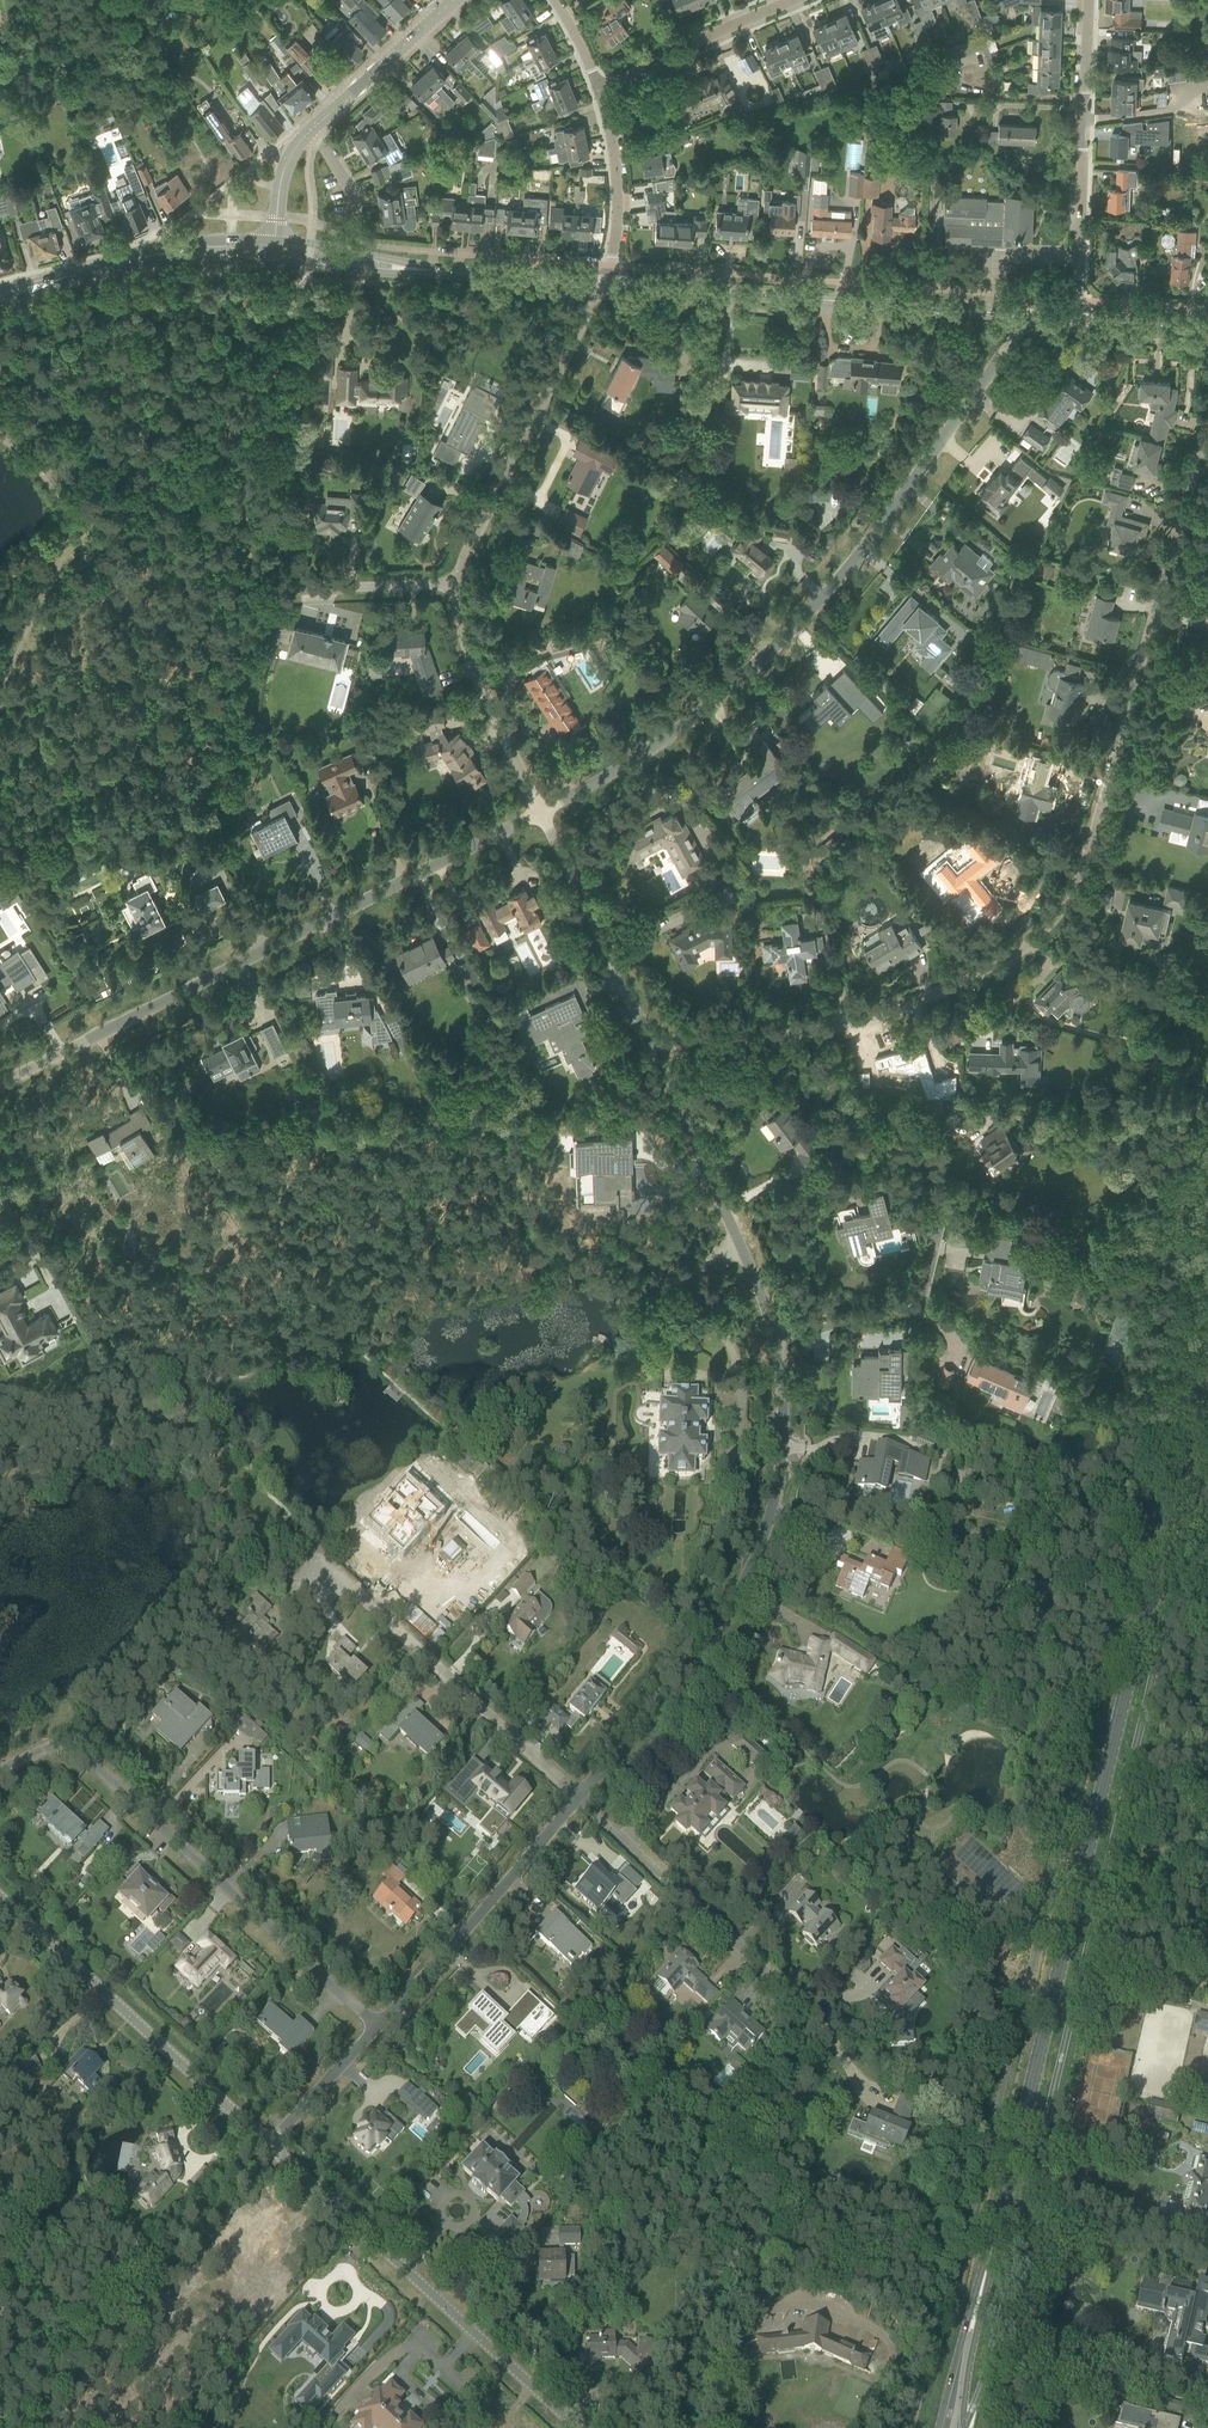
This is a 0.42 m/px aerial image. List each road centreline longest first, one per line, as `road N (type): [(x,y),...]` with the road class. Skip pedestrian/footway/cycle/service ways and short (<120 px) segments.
road 1 (secondary): [(981,2287),(1207,1344)]
road 2 (residential): [(648,1041),(796,1035),(905,1009),(1020,951),(1052,921),(1083,863),(1207,416)]
road 3 (residential): [(541,811),(696,714),(789,631),(873,537),(1022,317)]
road 4 (residential): [(0,1083),(541,811)]
road 5 (residential): [(578,1798),(710,1635),(749,1570),(784,1440),(775,1338)]
road 6 (residential): [(378,2025),(64,1742),(0,1768)]
road 7 (residential): [(578,2427),(268,2142)]
road 8 (secondary): [(603,283),(1022,317)]
road 9 (track): [(14,2427),(57,2385),(102,2307),(172,2223),(268,2142)]
road 10 (residential): [(268,2142),(0,1897)]
road 11 (residential): [(578,1798),(323,1554)]
road 12 (residential): [(456,583),(603,283)]
road 13 (residential): [(775,1338),(648,1041)]
road 14 (residential): [(378,2025),(578,1798)]
road 15 (residential): [(797,1999),(578,1798)]
road 16 (residential): [(648,1041),(541,811)]
road 17 (residential): [(541,811),(488,703),(458,615),(456,583)]
road 18 (residential): [(775,1338),(921,1305),(941,1224)]
road 19 (residential): [(601,94),(801,0)]
road 20 (residential): [(1075,319),(1083,119)]
road 21 (secondary): [(410,269),(603,283)]
road 22 (residential): [(603,283),(615,235),(616,181),(601,94)]
road 23 (tertiary): [(311,129),(452,0)]
road 24 (residential): [(268,2142),(378,2025)]
road 25 (residential): [(300,588),(456,583)]
road 26 (secondary): [(981,2287),(937,2427)]
road 27 (secondary): [(960,2427),(981,2287)]
road 28 (secondary): [(410,269),(275,239)]
road 29 (secondary): [(275,263),(410,269)]
road 30 (secondary): [(1075,319),(1207,331)]
road 31 (residential): [(1207,85),(1179,107),(1083,119)]

